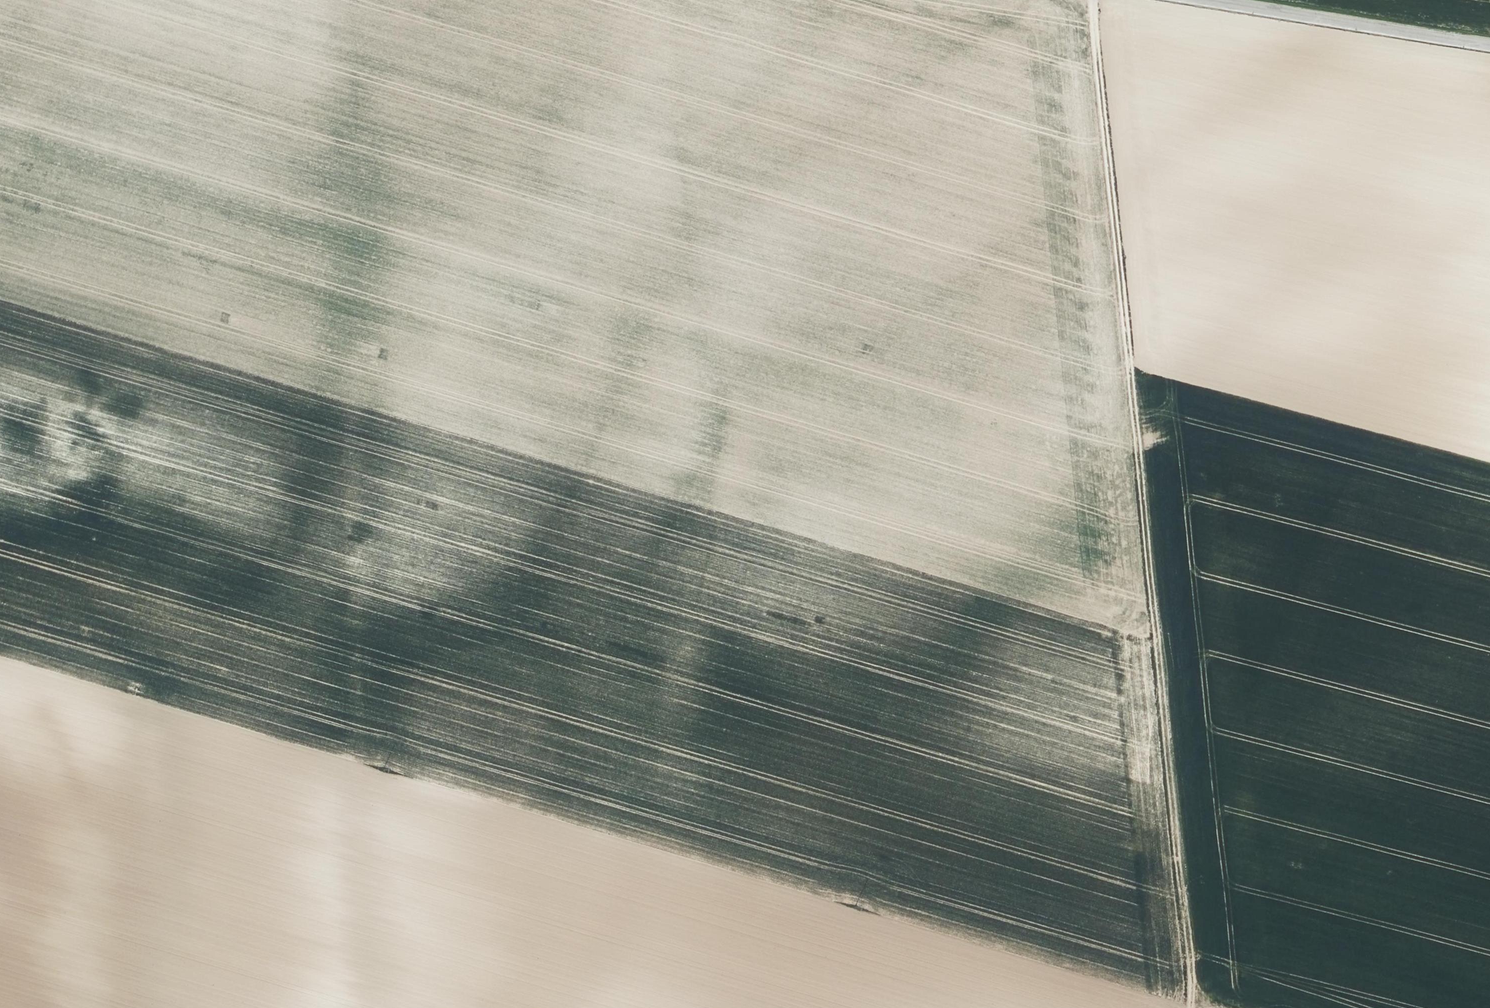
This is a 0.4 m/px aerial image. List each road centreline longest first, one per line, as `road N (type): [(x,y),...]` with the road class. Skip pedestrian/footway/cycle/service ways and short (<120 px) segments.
road 1 (track): [(1191,1007),(1092,0)]
road 2 (tertiary): [(1489,44),(1213,0)]

